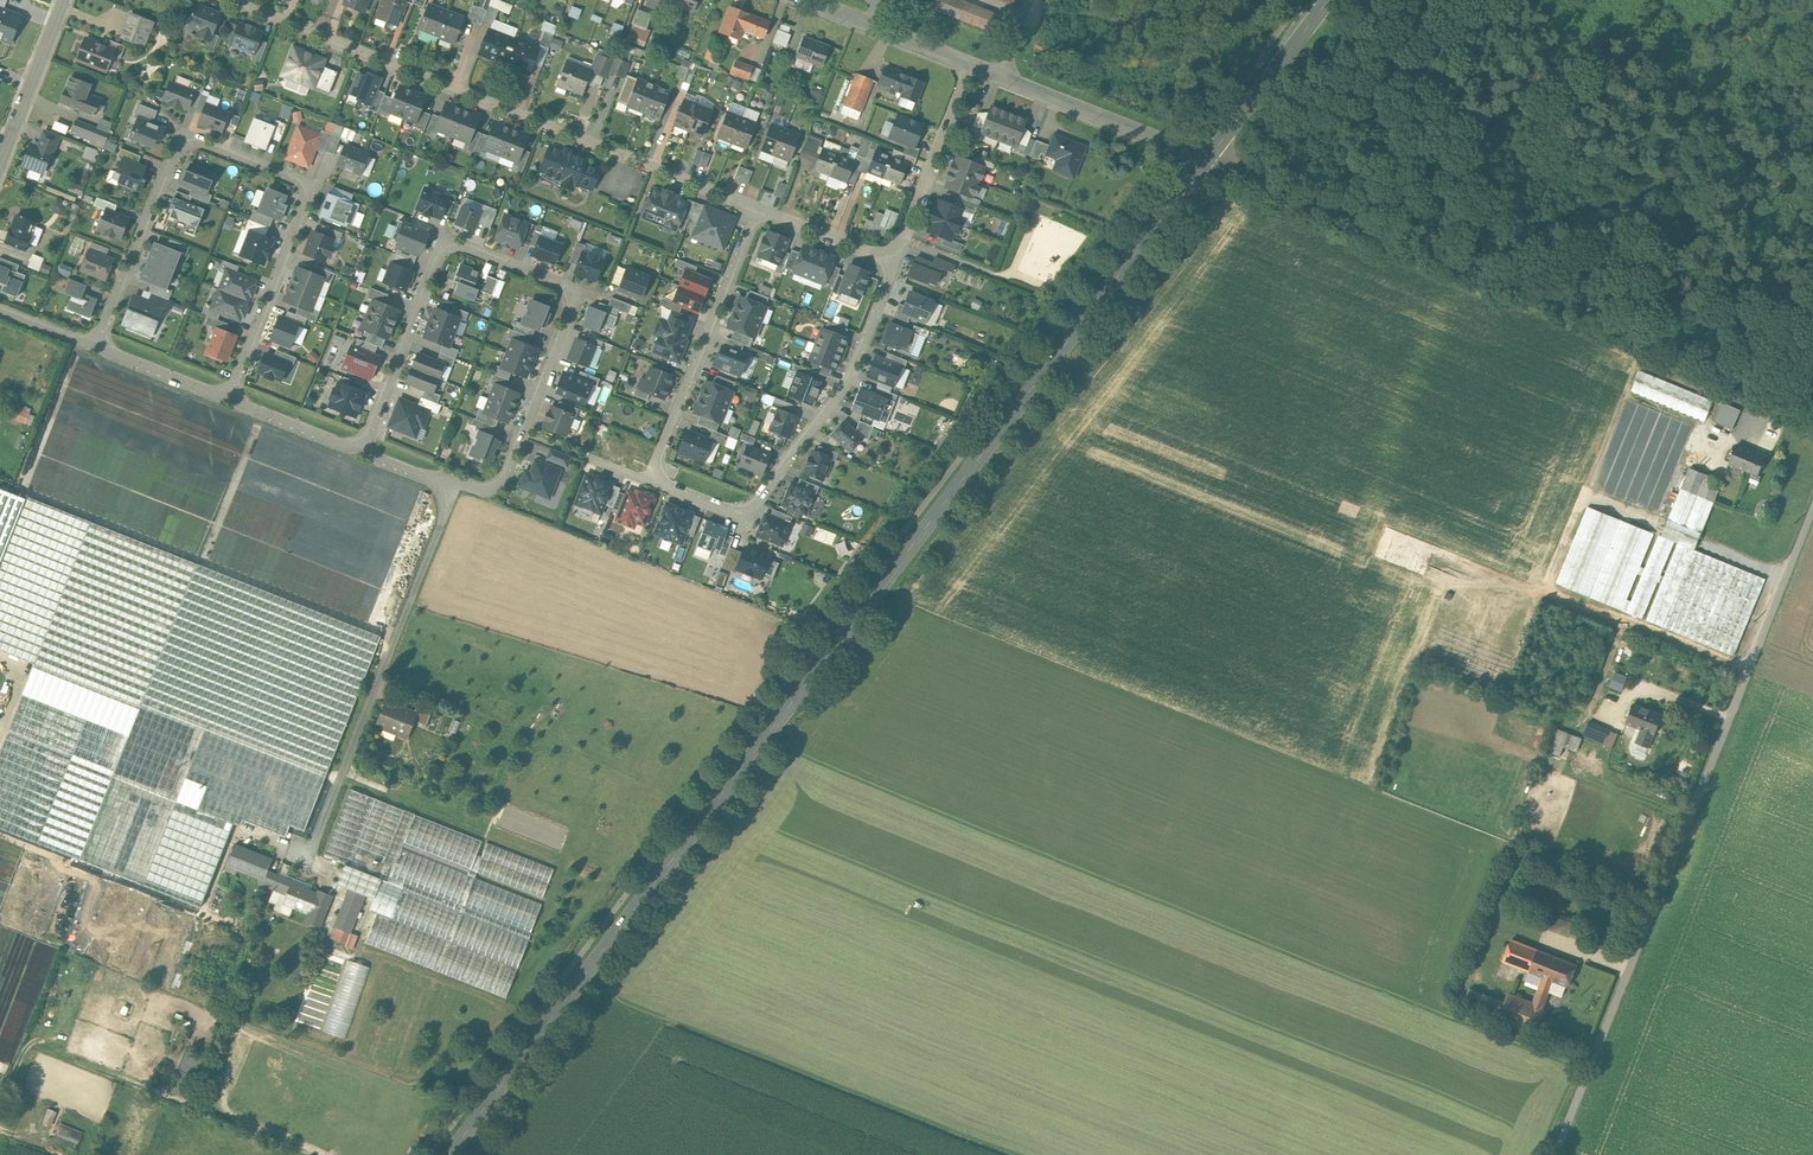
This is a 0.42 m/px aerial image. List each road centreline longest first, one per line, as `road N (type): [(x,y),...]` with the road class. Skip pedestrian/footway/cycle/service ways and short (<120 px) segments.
road 1 (secondary): [(452,1154),(1210,157)]
road 2 (residential): [(757,208),(651,480),(728,511),(754,505),(849,379),(892,257)]
road 3 (unclassified): [(1812,517),(1557,1154)]
road 4 (unclassified): [(1812,394),(1210,157)]
road 5 (residential): [(456,490),(487,492),(505,478),(573,302),(566,288),(452,247),(436,264),(361,452)]
road 6 (residential): [(232,400),(304,214),(308,198),(297,178),(214,148),(183,150),(98,347)]
road 7 (residential): [(228,0),(757,208)]
road 8 (residential): [(304,861),(456,490)]
road 9 (residential): [(1210,157),(999,75)]
road 10 (residential): [(892,257),(973,64)]
road 11 (secondary): [(1210,157),(1328,0)]
road 12 (residential): [(0,162),(63,0)]
road 13 (residential): [(973,64),(814,0)]
road 14 (residential): [(232,400),(98,347)]
road 15 (residential): [(757,208),(892,257)]
road 16 (residential): [(361,452),(232,400)]

